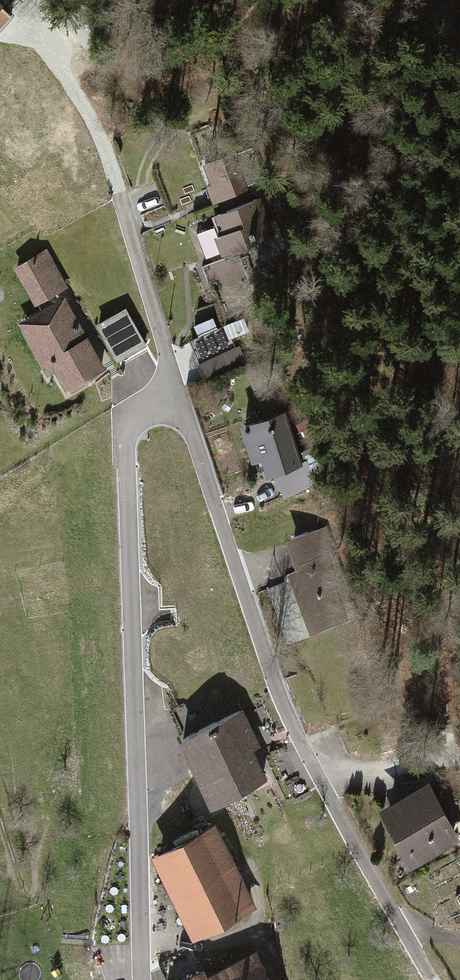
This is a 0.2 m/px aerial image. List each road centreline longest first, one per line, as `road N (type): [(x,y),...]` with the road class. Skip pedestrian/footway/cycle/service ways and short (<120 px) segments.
road 1 (residential): [(144,979),(126,452),(139,418),(174,393),(319,779),(403,929)]
road 2 (track): [(319,779),(380,764),(459,762)]

